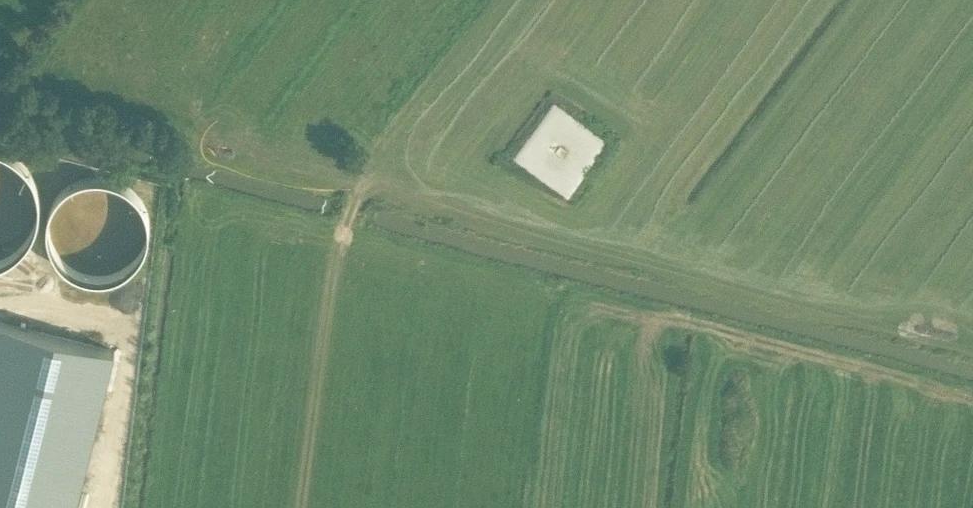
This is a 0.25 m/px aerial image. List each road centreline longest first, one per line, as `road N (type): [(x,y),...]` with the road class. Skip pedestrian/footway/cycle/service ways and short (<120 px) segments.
road 1 (track): [(972,352),(358,194),(340,239),(321,342),(300,507)]
road 2 (track): [(0,97),(170,143),(132,507)]

